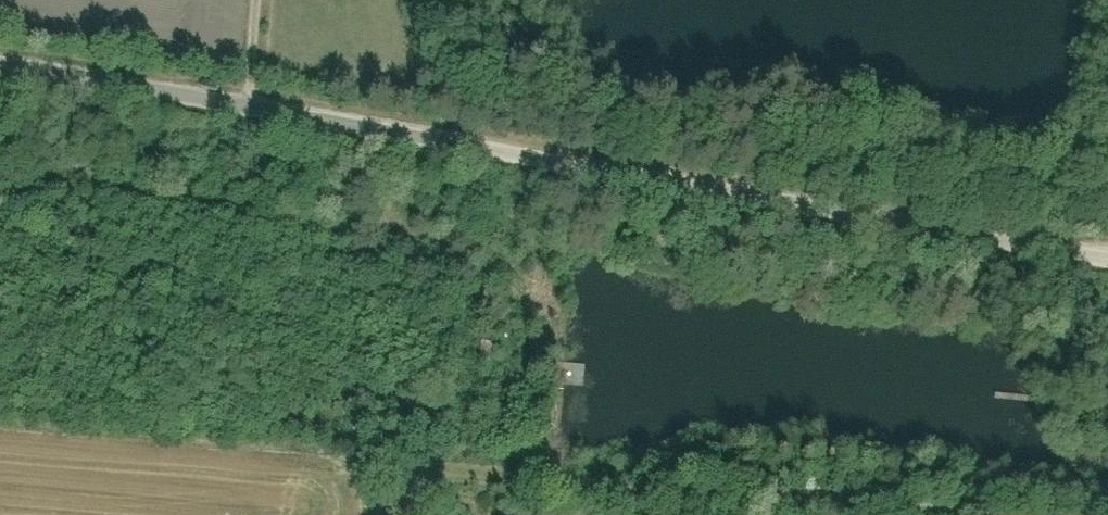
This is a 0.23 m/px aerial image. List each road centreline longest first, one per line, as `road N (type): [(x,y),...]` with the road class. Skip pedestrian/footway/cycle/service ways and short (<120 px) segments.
road 1 (residential): [(1107,261),(0,68)]

